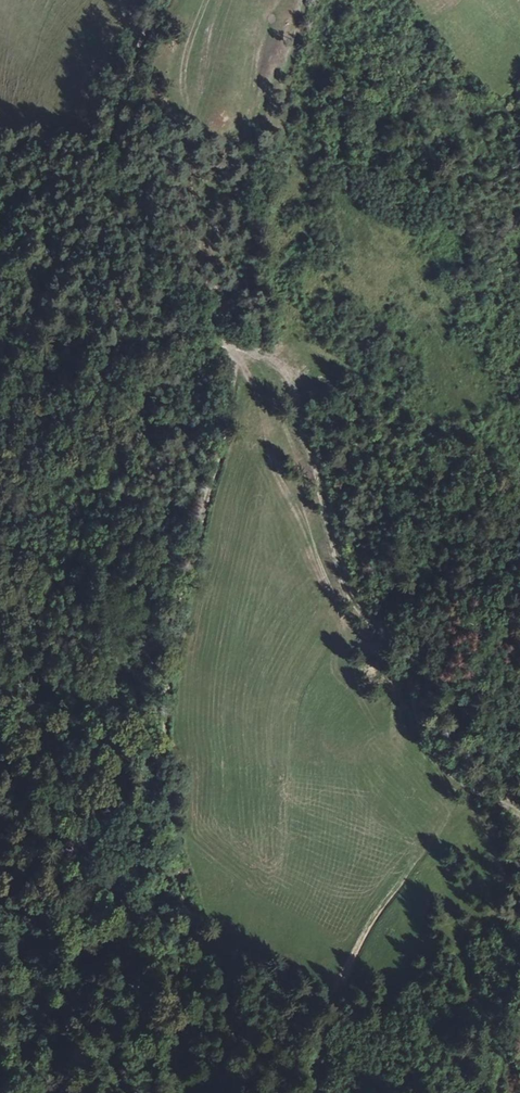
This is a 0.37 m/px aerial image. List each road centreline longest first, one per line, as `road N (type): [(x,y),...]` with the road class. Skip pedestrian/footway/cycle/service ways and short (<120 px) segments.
road 1 (track): [(519,818),(427,757),(393,651),(350,602),(276,361),(233,351),(201,331),(158,266),(109,99),(153,0)]
road 2 (track): [(233,351),(167,710),(164,779),(178,868),(208,927),(181,1052),(50,1079),(0,1071)]
road 3 (track): [(497,1092),(519,931)]

